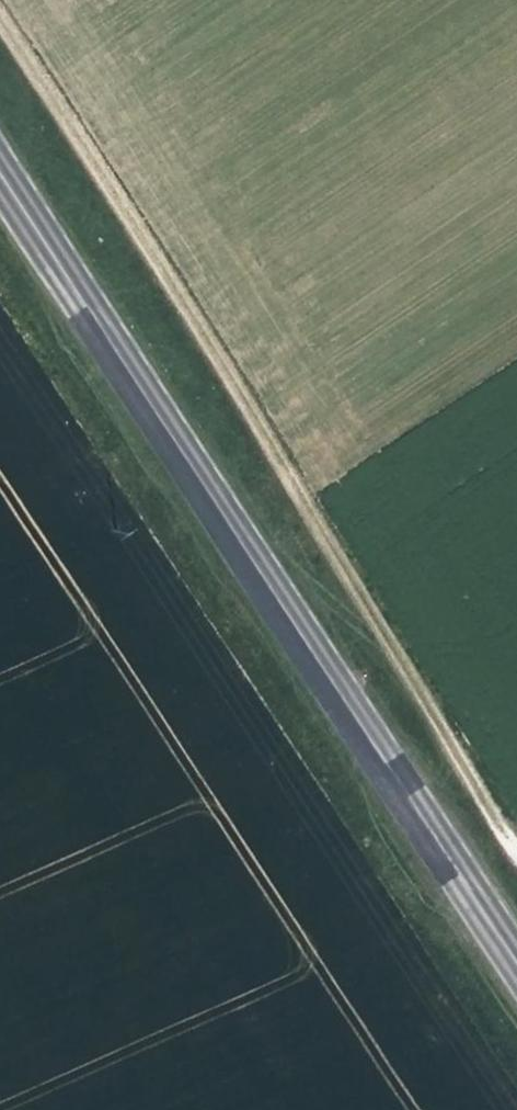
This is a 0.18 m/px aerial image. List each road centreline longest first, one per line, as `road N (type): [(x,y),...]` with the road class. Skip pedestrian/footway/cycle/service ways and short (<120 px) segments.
road 1 (track): [(516,854),(480,808),(125,186),(0,6)]
road 2 (primary): [(516,960),(0,174)]

